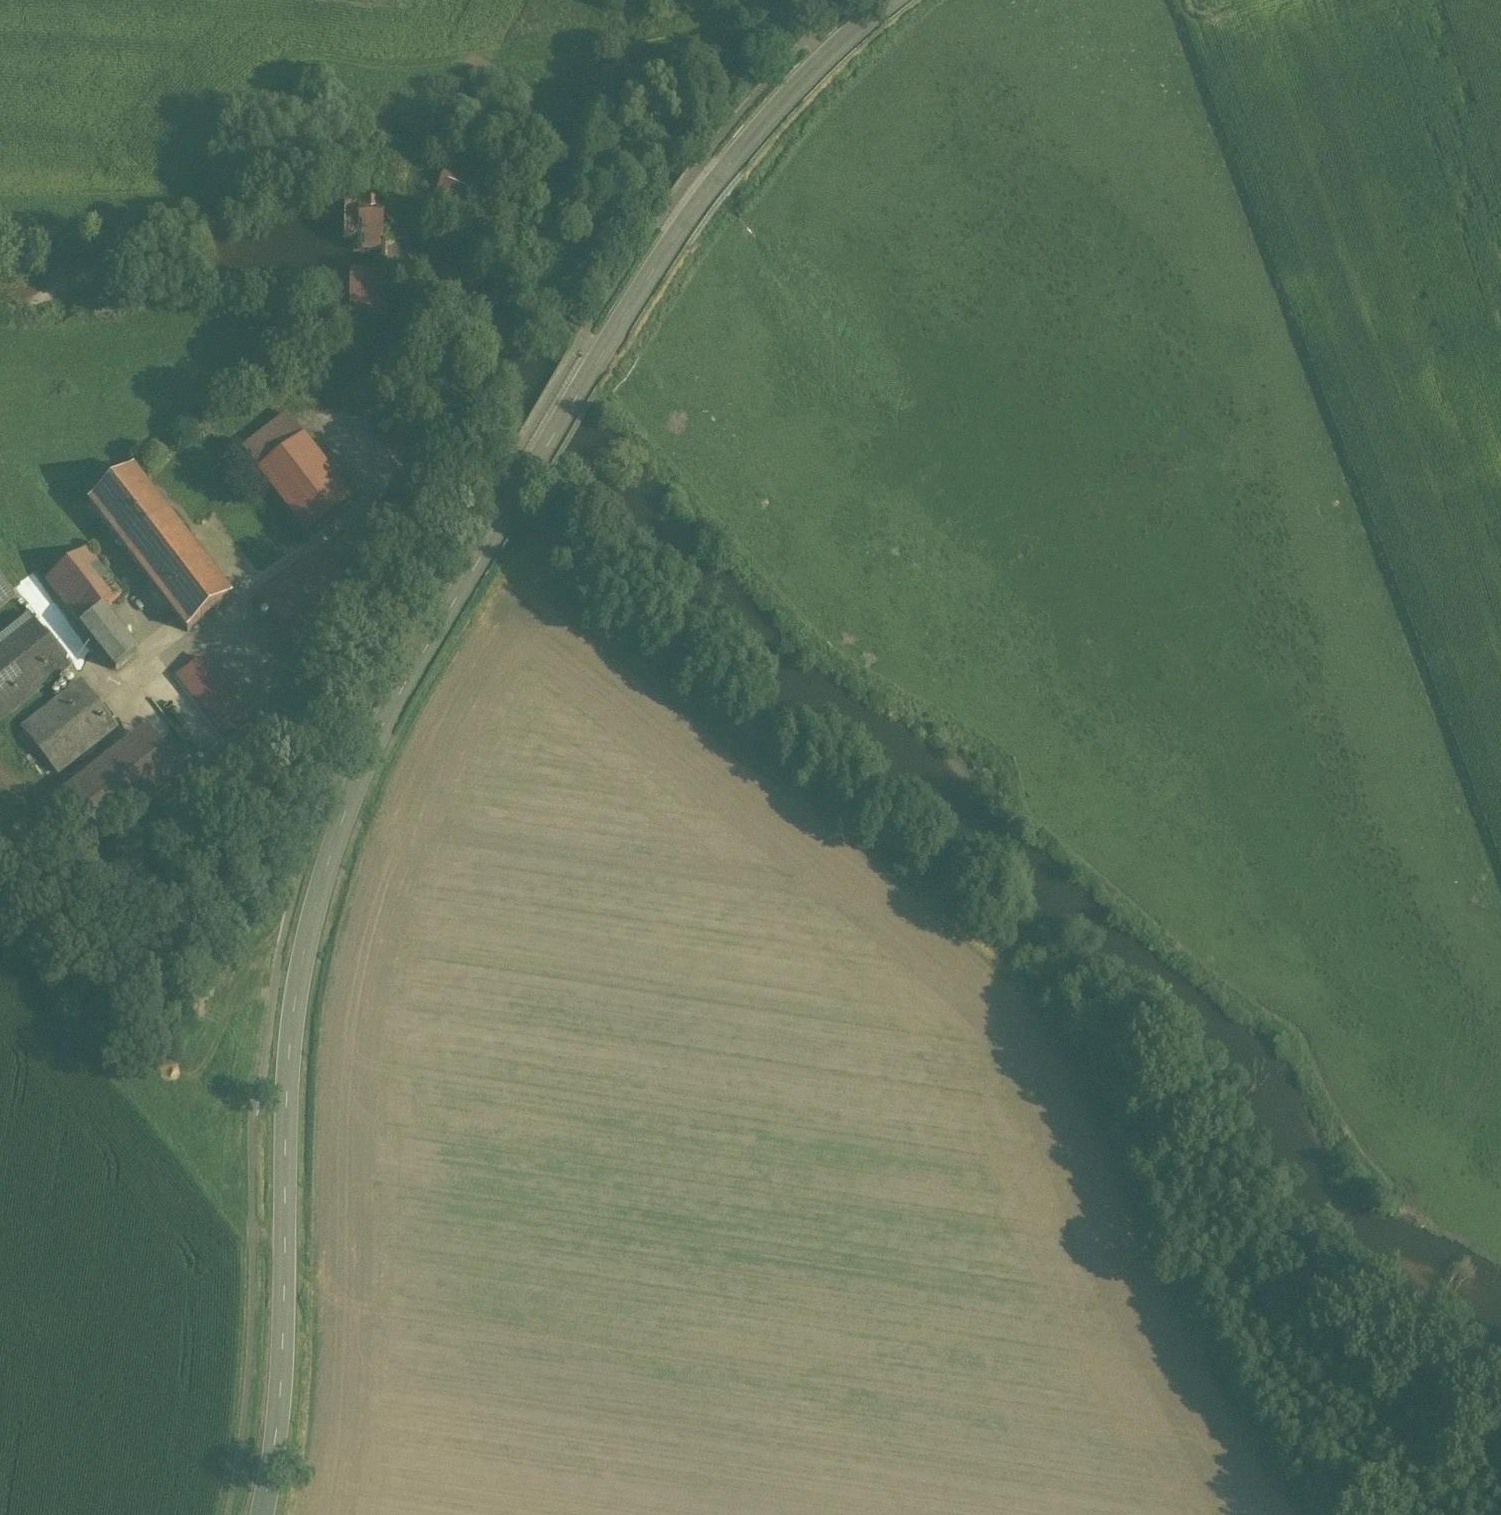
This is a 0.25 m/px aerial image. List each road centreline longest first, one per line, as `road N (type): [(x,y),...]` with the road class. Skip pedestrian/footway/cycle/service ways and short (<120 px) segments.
road 1 (tertiary): [(262,1514),(279,1416),(290,1033),(321,882),(359,778),(404,686),(685,222),(793,93),(894,0)]

